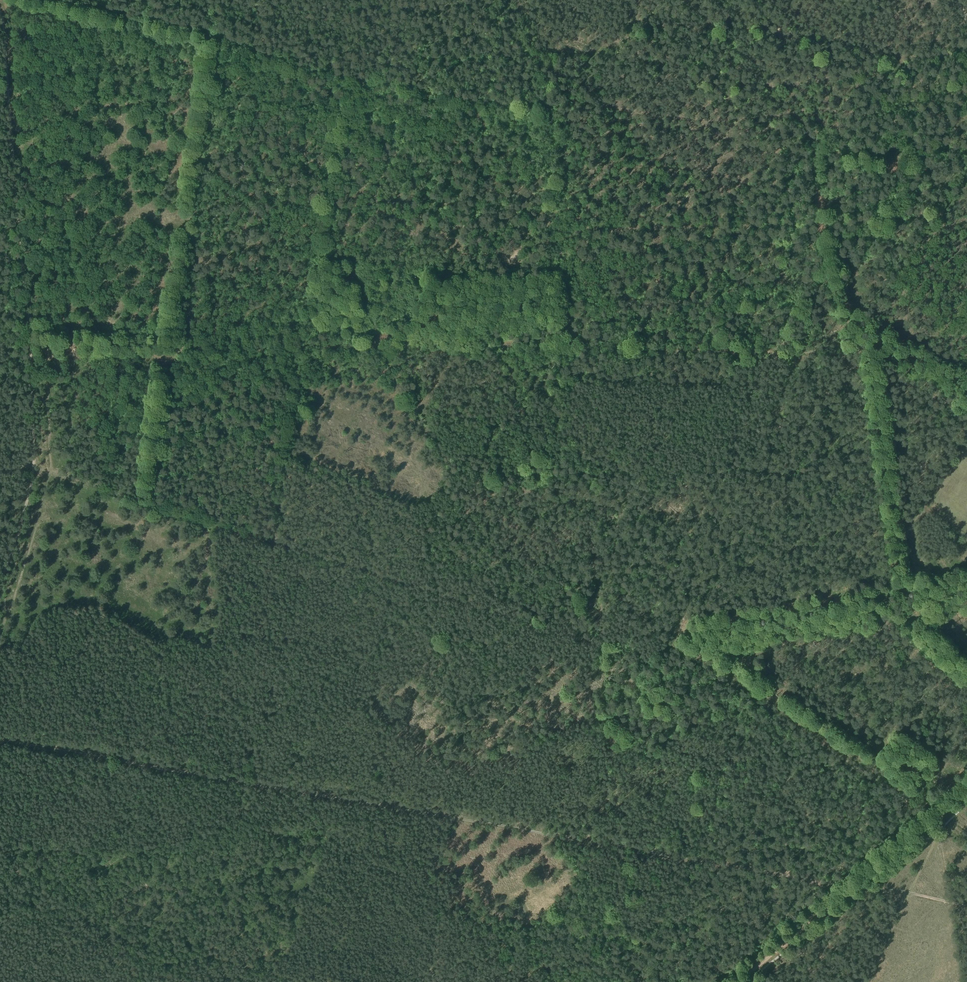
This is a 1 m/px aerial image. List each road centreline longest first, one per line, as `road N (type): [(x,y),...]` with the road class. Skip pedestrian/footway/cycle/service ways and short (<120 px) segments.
road 1 (track): [(910,894),(0,745)]
road 2 (track): [(868,333),(807,352),(30,345)]
road 3 (track): [(514,0),(541,106),(289,65),(210,37),(31,0)]
road 4 (track): [(966,157),(867,162),(836,155),(816,165),(825,286),(837,309),(868,333)]
road 5 (track): [(30,345),(0,19)]
road 6 (track): [(731,981),(966,781)]
road 7 (track): [(0,586),(34,464)]

